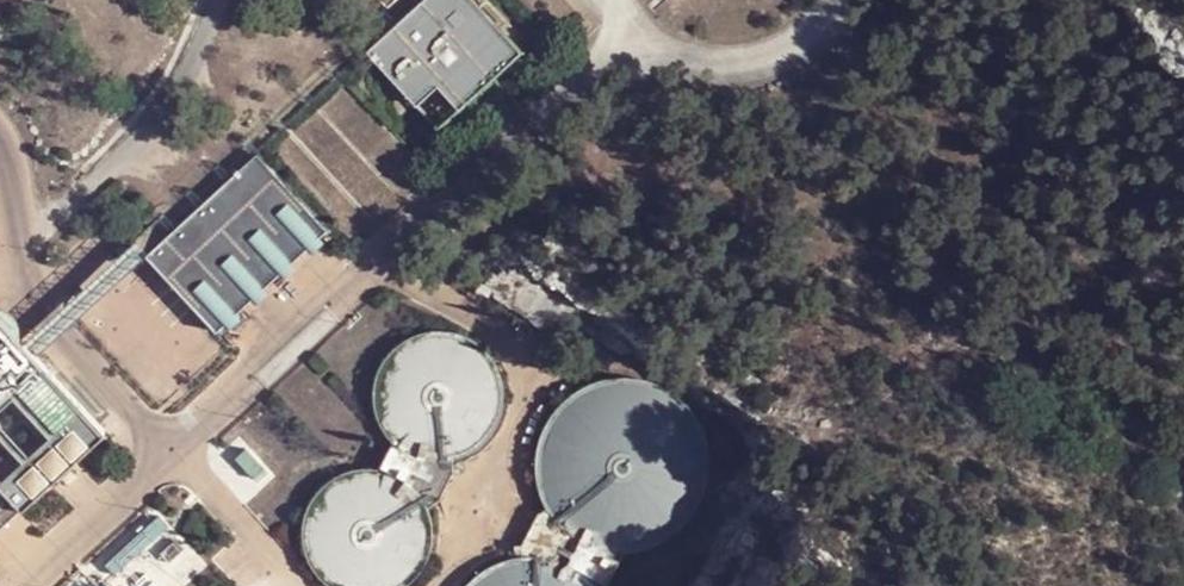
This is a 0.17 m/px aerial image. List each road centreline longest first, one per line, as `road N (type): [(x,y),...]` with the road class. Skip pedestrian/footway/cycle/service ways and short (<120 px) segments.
road 1 (unclassified): [(611,0),(662,55),(735,73),(806,48),(845,0)]

